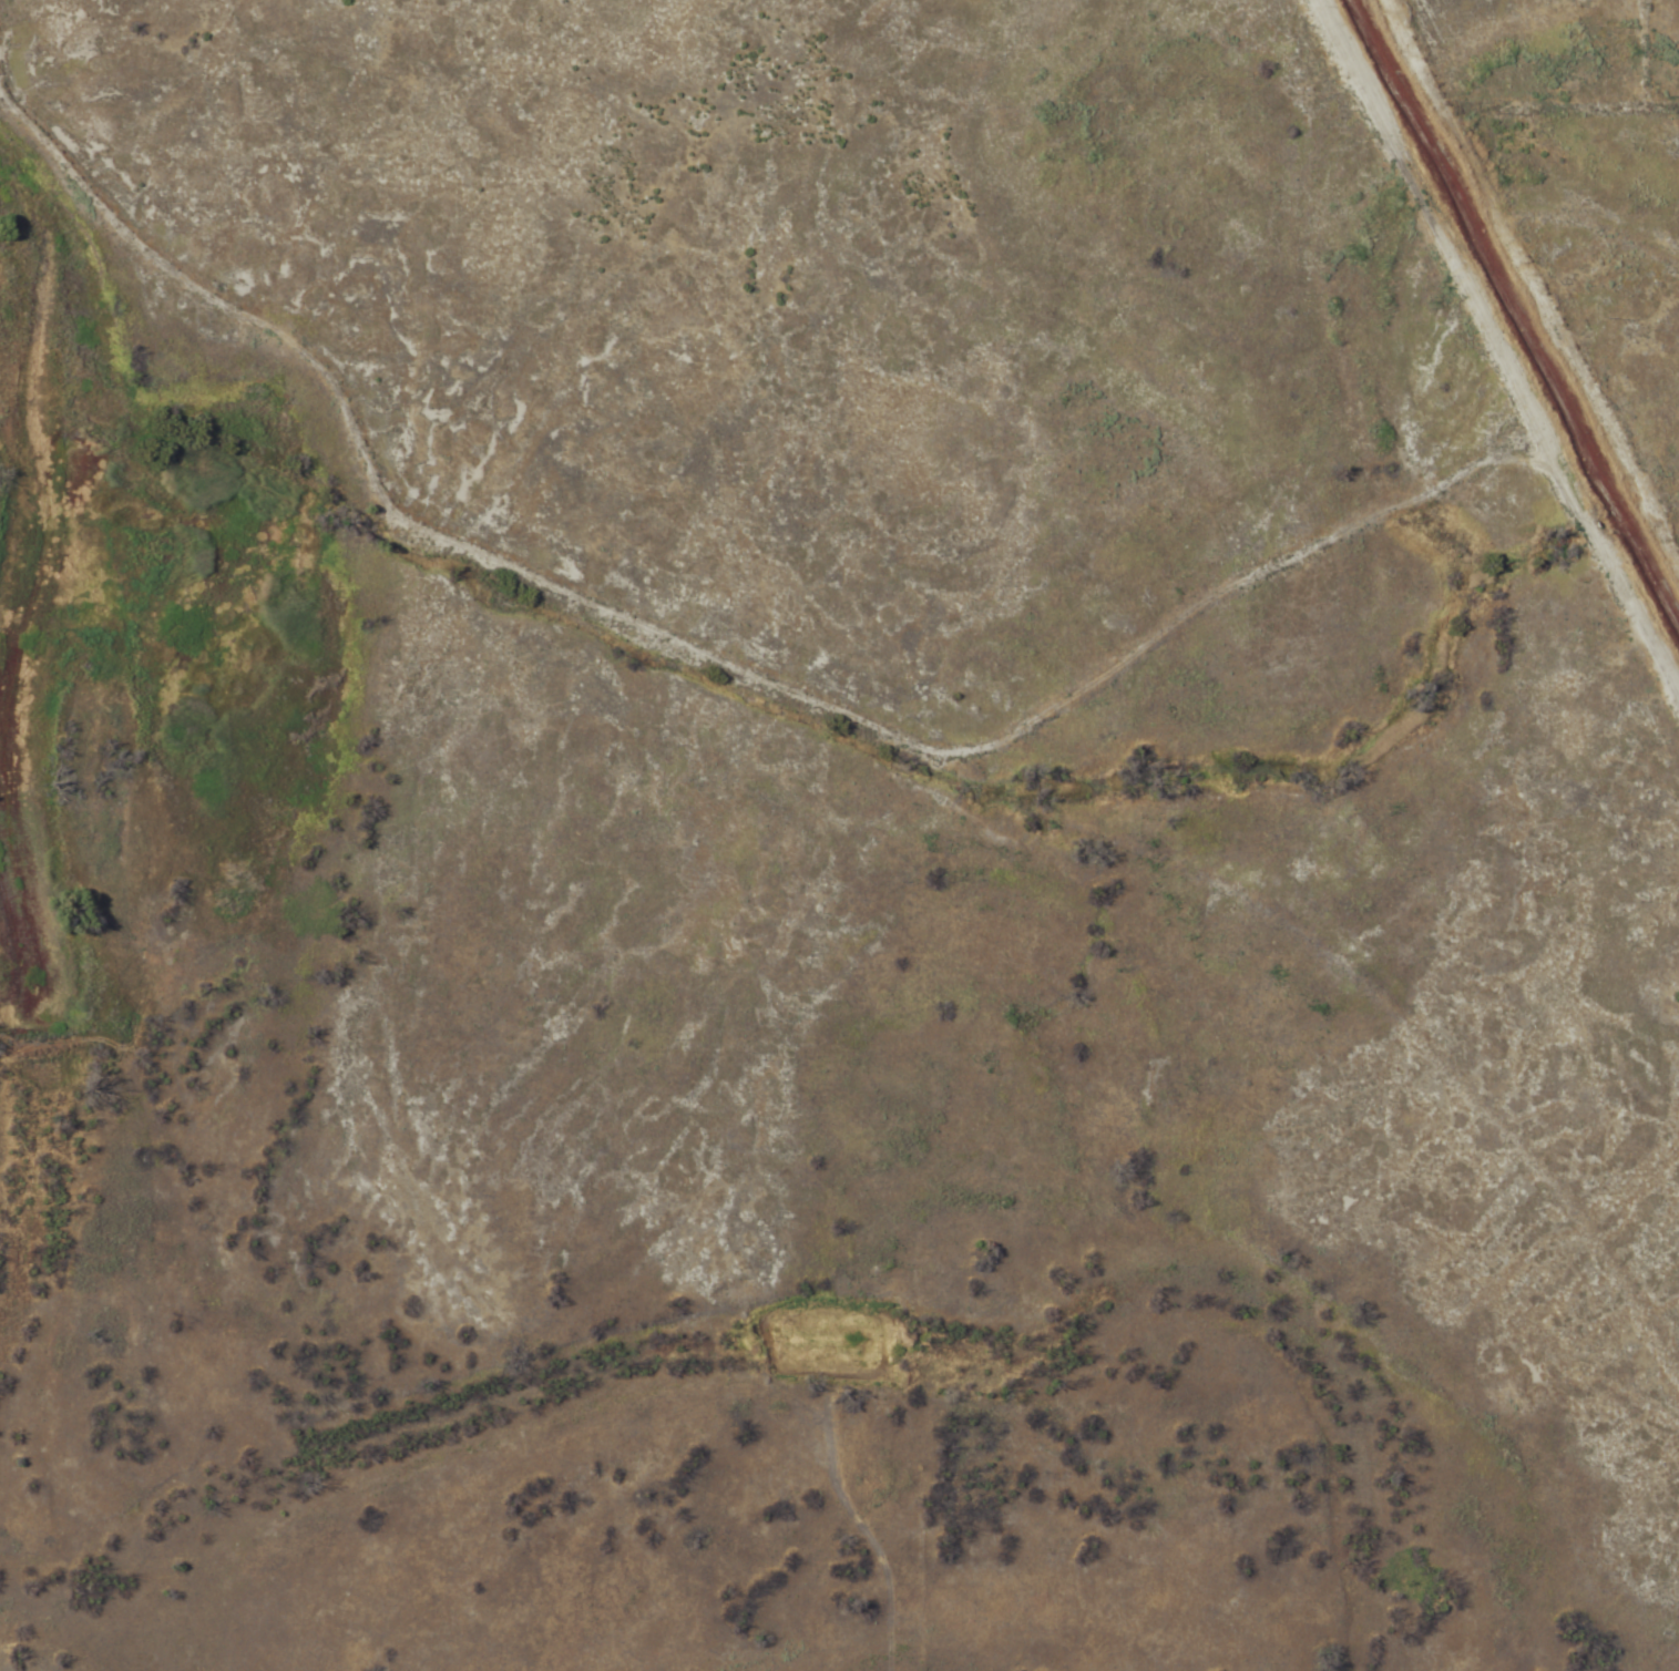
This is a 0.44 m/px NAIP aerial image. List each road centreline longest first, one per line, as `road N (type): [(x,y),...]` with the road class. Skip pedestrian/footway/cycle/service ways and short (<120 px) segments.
road 1 (residential): [(1678,356),(1497,0)]

